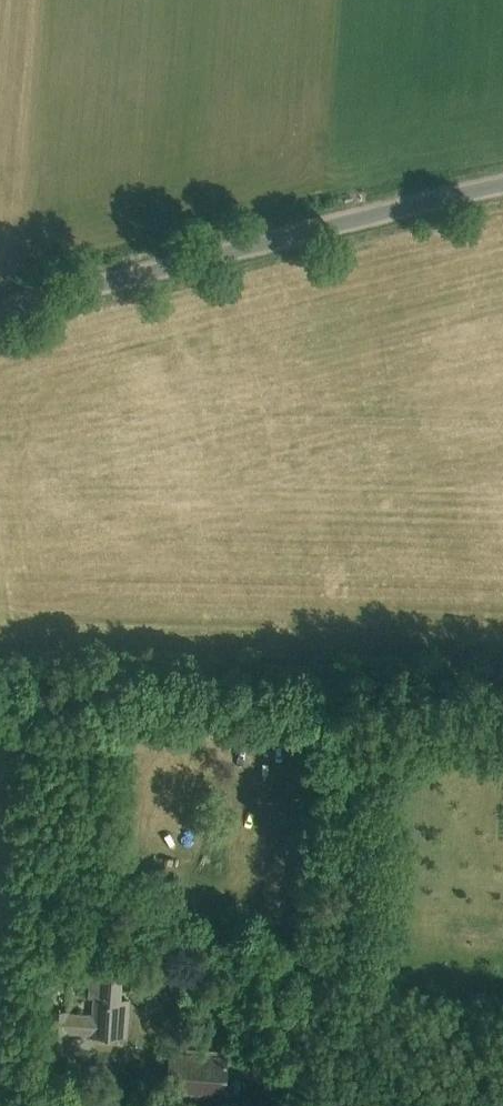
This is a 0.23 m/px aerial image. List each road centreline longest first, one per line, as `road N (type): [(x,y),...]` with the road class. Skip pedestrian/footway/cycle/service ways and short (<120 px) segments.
road 1 (unclassified): [(0,311),(502,186)]
road 2 (track): [(84,969),(83,678),(0,669)]

